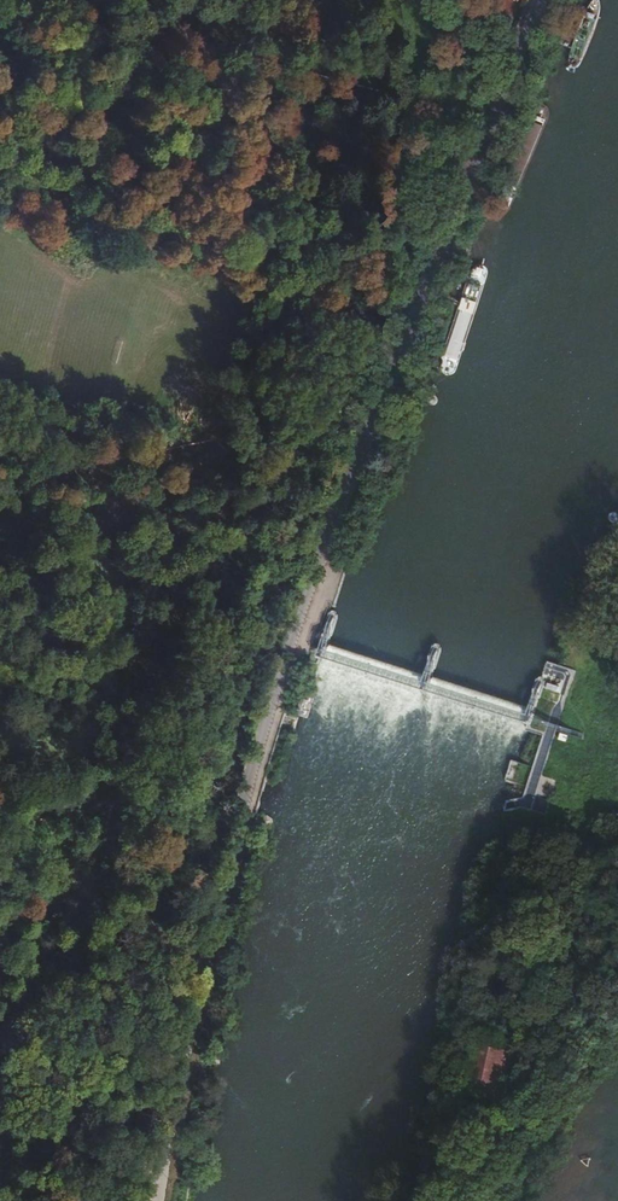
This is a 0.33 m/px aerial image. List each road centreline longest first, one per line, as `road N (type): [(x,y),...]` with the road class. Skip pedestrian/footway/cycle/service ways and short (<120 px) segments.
road 1 (residential): [(172,1200),(273,718),(544,0)]

